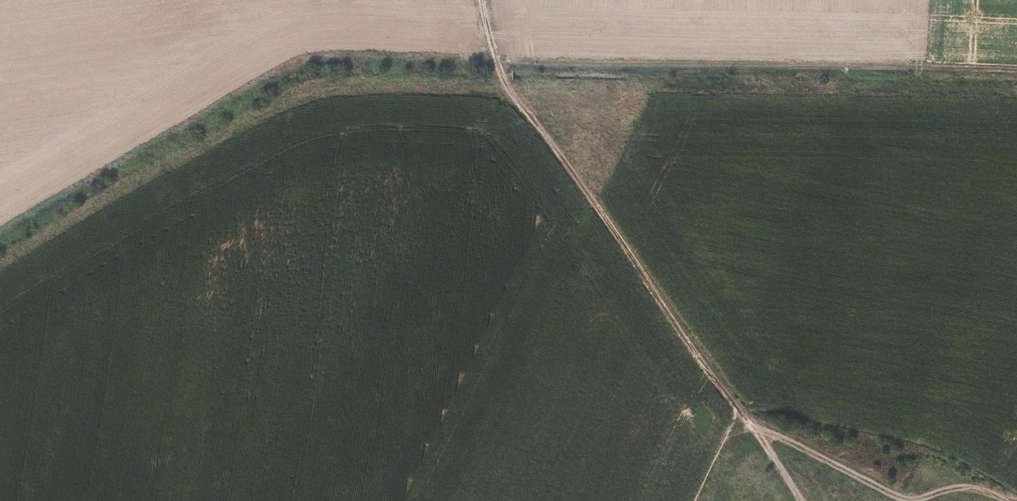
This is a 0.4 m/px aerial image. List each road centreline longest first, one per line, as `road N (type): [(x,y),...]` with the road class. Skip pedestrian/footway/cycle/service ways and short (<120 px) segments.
road 1 (track): [(483,0),(508,86),(800,500)]

